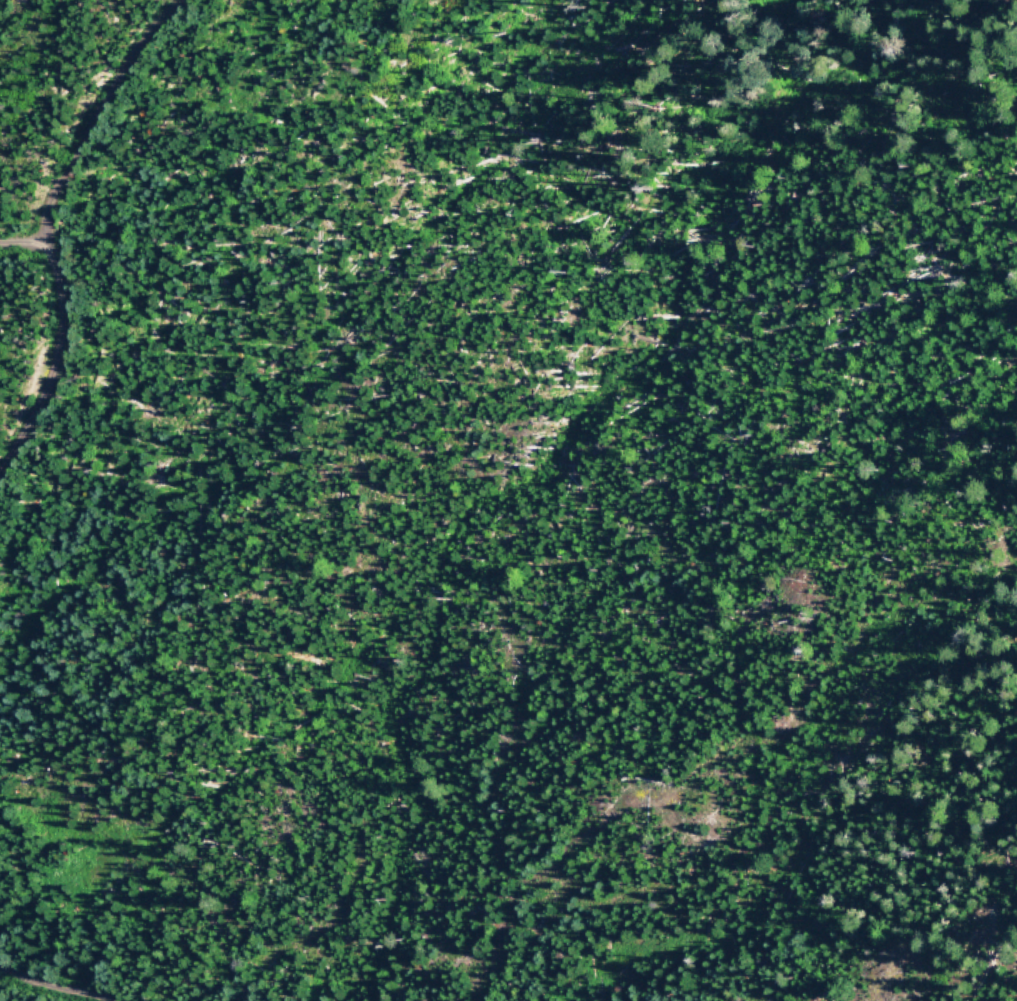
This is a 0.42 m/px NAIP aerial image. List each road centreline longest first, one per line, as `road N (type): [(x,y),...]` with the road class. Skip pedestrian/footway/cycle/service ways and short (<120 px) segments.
road 1 (track): [(0,469),(42,395),(52,332),(49,242),(67,135),(177,0)]

